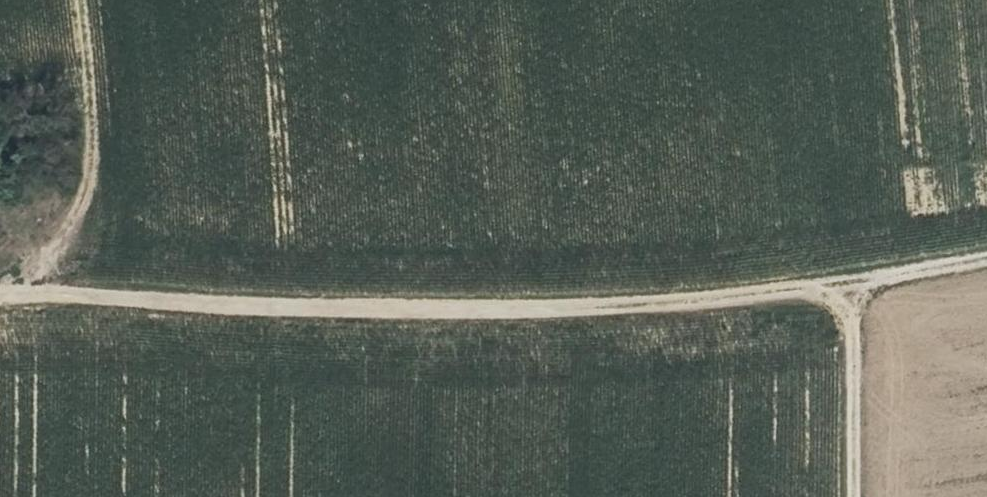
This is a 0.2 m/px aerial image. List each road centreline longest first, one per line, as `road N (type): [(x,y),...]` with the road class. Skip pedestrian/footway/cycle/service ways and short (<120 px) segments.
road 1 (track): [(852,291),(584,313),(0,299)]
road 2 (track): [(0,295),(67,235),(85,122),(71,0)]
road 3 (track): [(853,496),(852,291)]
road 4 (track): [(986,264),(852,291)]

